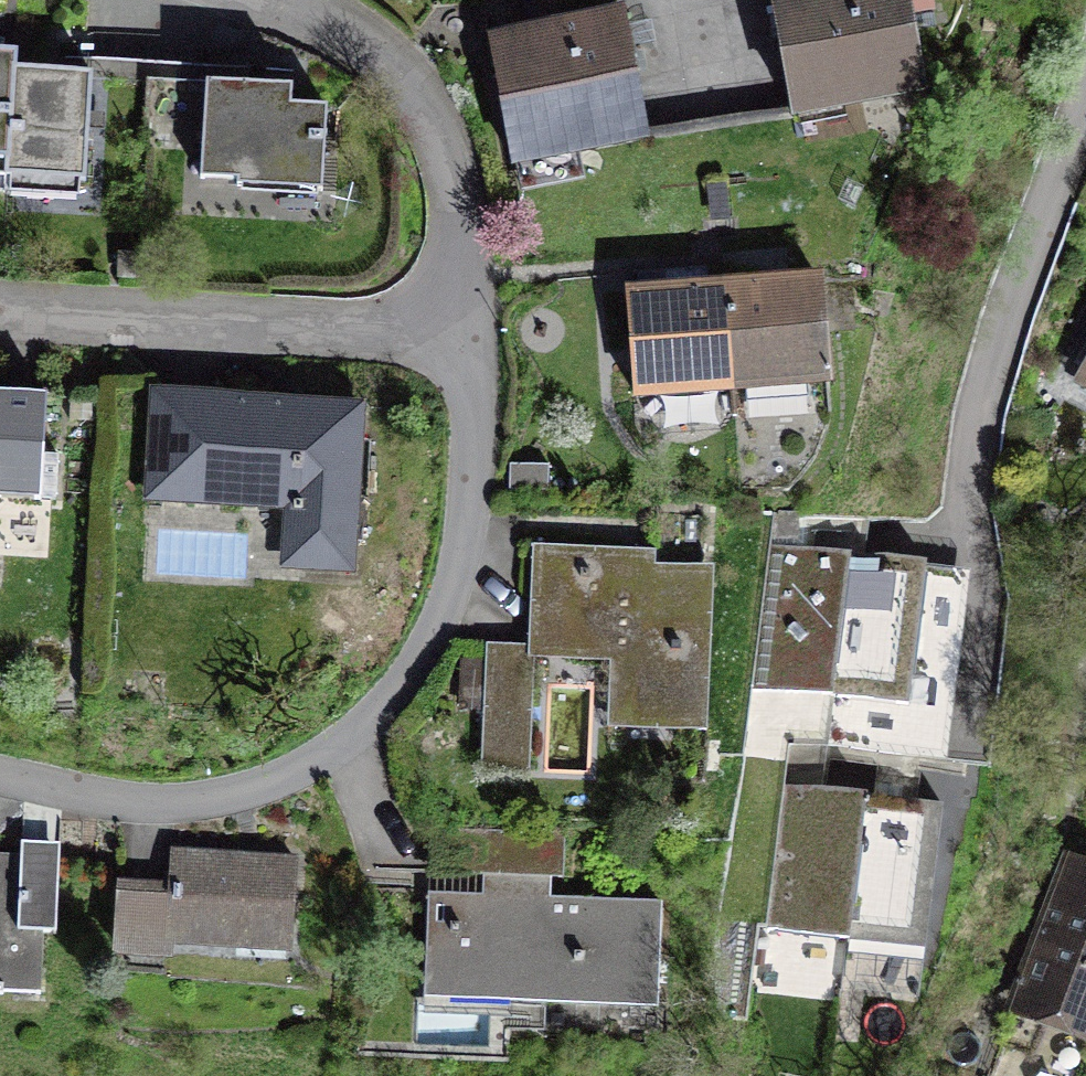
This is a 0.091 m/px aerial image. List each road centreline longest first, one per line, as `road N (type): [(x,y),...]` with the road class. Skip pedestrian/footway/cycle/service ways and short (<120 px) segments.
road 1 (residential): [(0,775),(156,809),(200,807),(250,793),(338,749),(385,702),(420,651),(464,554),(473,497),(466,326)]
road 2 (residential): [(1085,92),(978,425),(946,730)]
road 3 (residential): [(0,301),(466,326)]
road 4 (residential): [(466,326),(443,141),(418,93),(394,63),(351,33),(274,0)]

